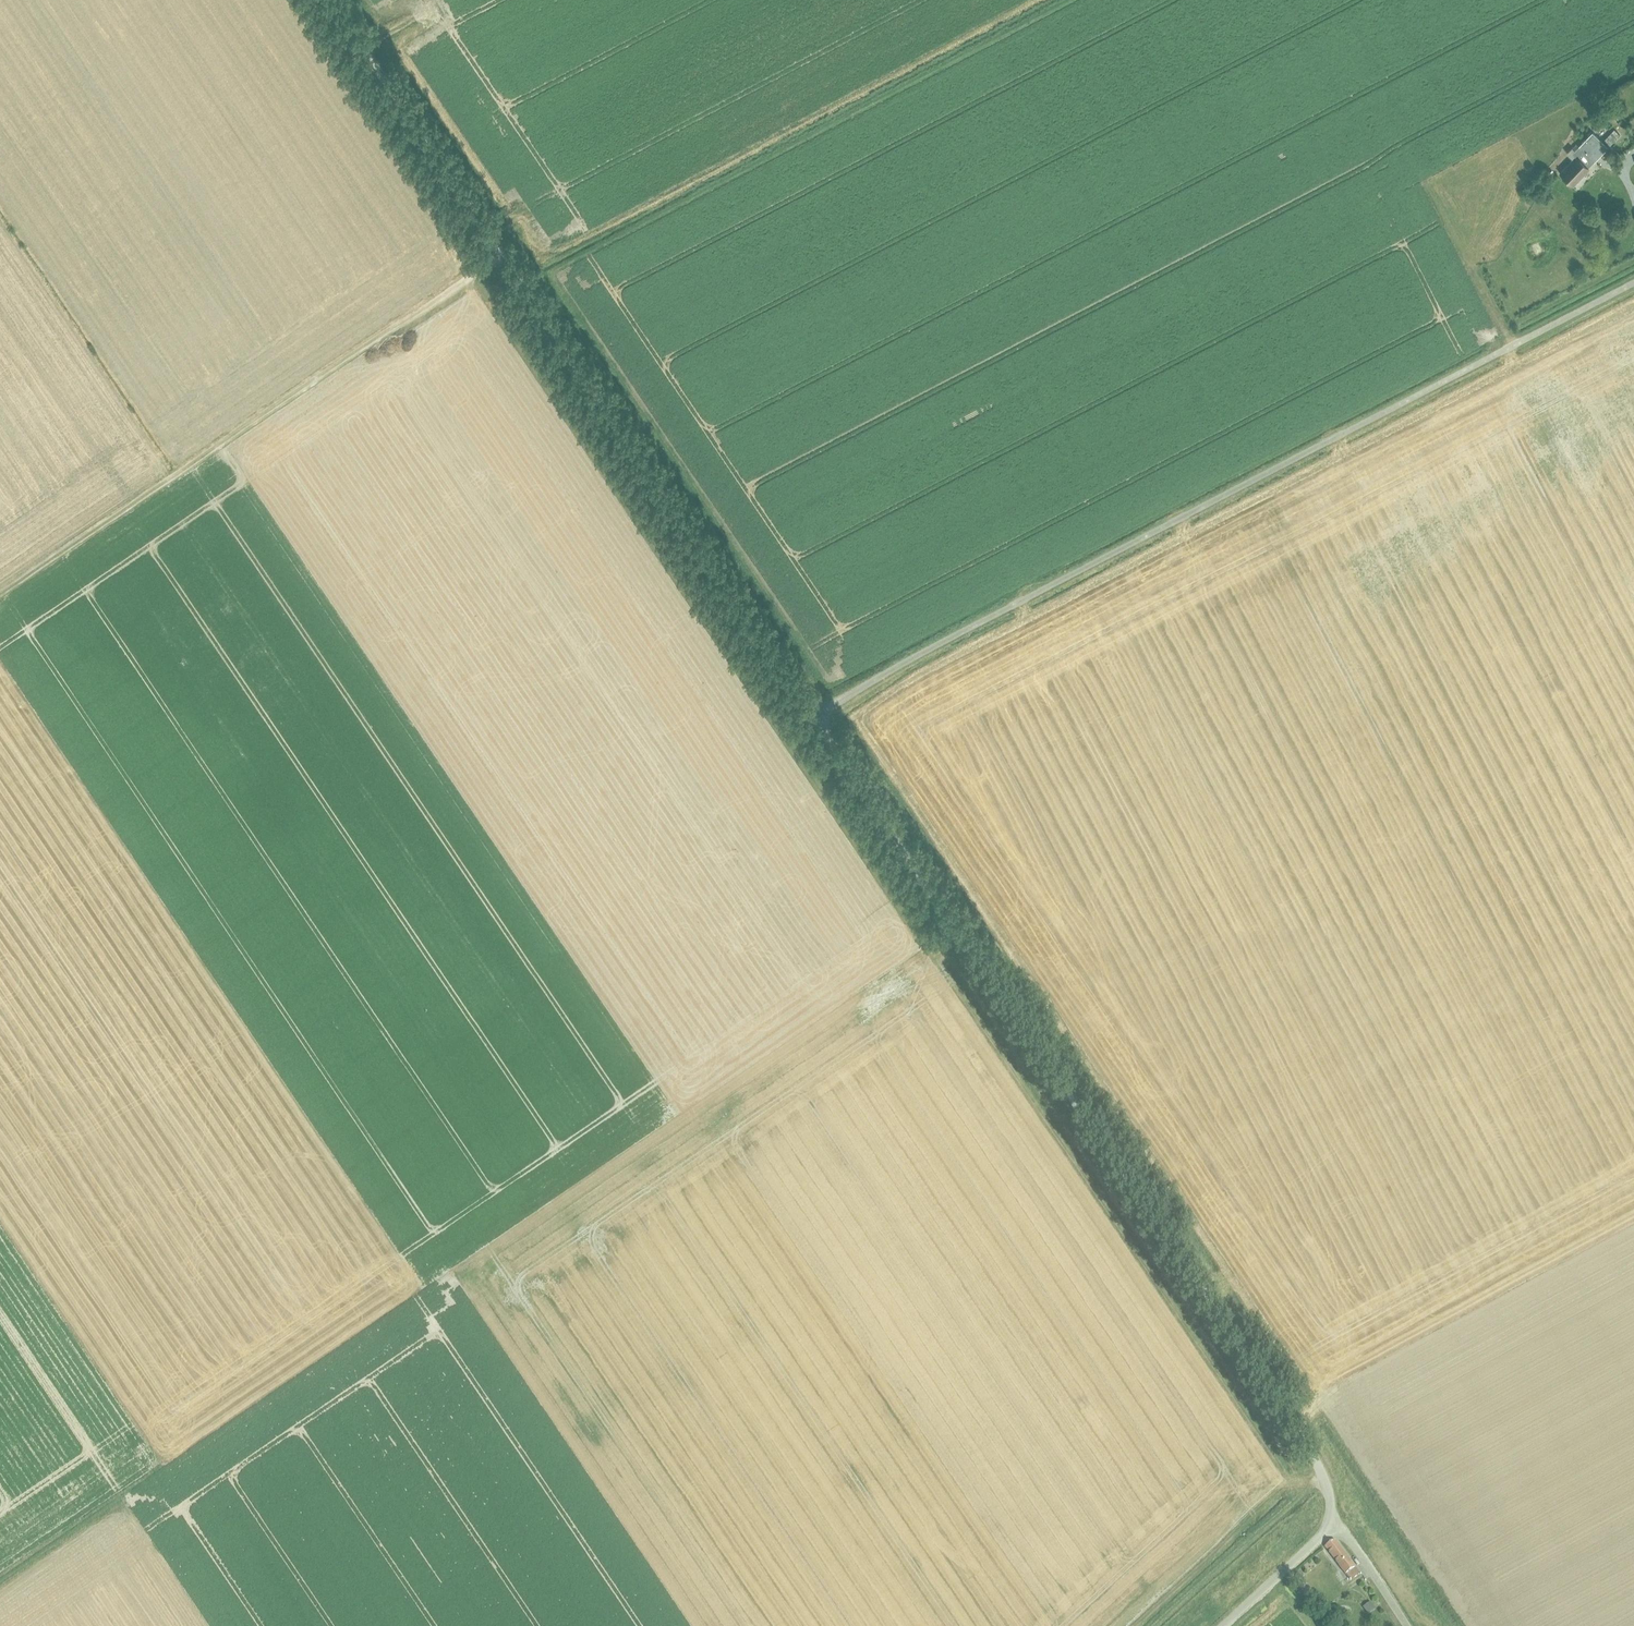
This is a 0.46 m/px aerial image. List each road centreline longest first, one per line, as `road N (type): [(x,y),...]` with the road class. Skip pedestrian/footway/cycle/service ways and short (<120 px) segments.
road 1 (unclassified): [(1328,1524),(1327,1491),(1308,1451),(812,715)]
road 2 (unclassified): [(812,715),(1633,280)]
road 3 (unclassified): [(812,715),(333,0)]
road 4 (track): [(1155,1625),(1321,1476)]
road 5 (unclassified): [(1222,1625),(1328,1524)]
road 6 (unclassified): [(1405,1625),(1347,1539),(1328,1524)]

